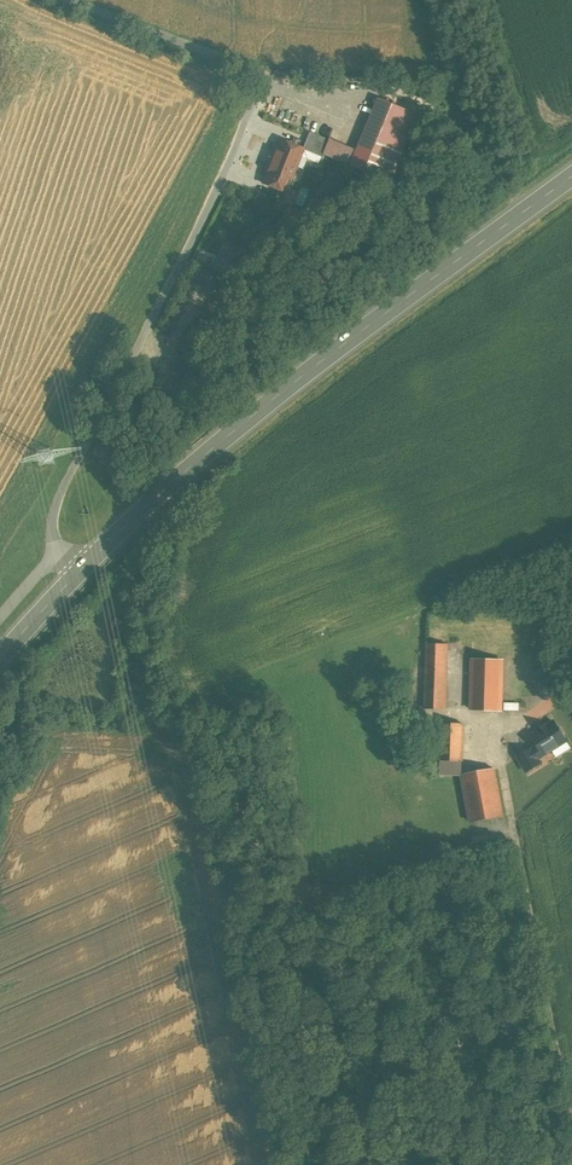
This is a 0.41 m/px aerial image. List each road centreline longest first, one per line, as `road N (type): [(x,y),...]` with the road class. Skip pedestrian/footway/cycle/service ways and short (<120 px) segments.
road 1 (secondary): [(571,178),(188,469),(0,659)]
road 2 (unclassified): [(64,0),(254,77),(224,176),(56,507),(53,557)]
road 3 (unclassified): [(571,1121),(503,748)]

